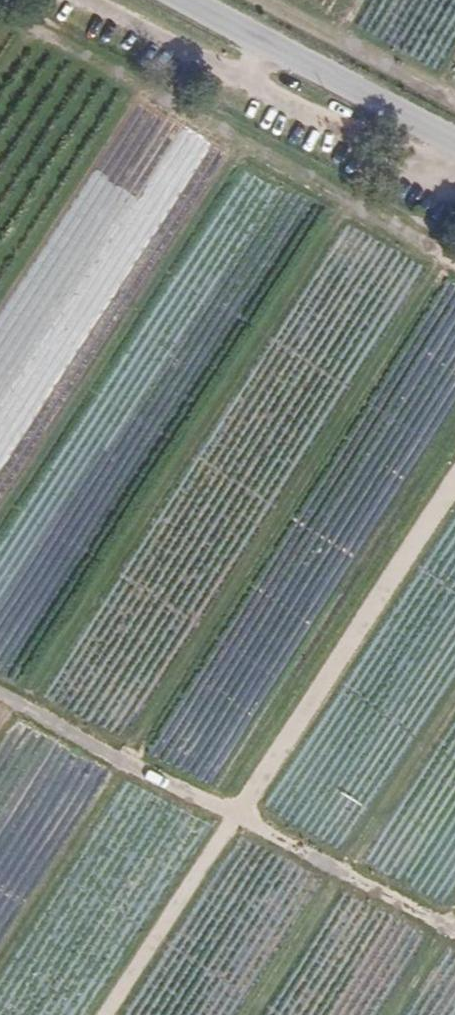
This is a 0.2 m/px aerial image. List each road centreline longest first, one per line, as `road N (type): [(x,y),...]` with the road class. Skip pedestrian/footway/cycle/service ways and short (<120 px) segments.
road 1 (track): [(454,487),(106,1014)]
road 2 (track): [(454,262),(0,18)]
road 3 (track): [(0,694),(454,931)]
road 4 (unclassified): [(186,0),(454,144)]
road 5 (track): [(454,93),(274,0)]

